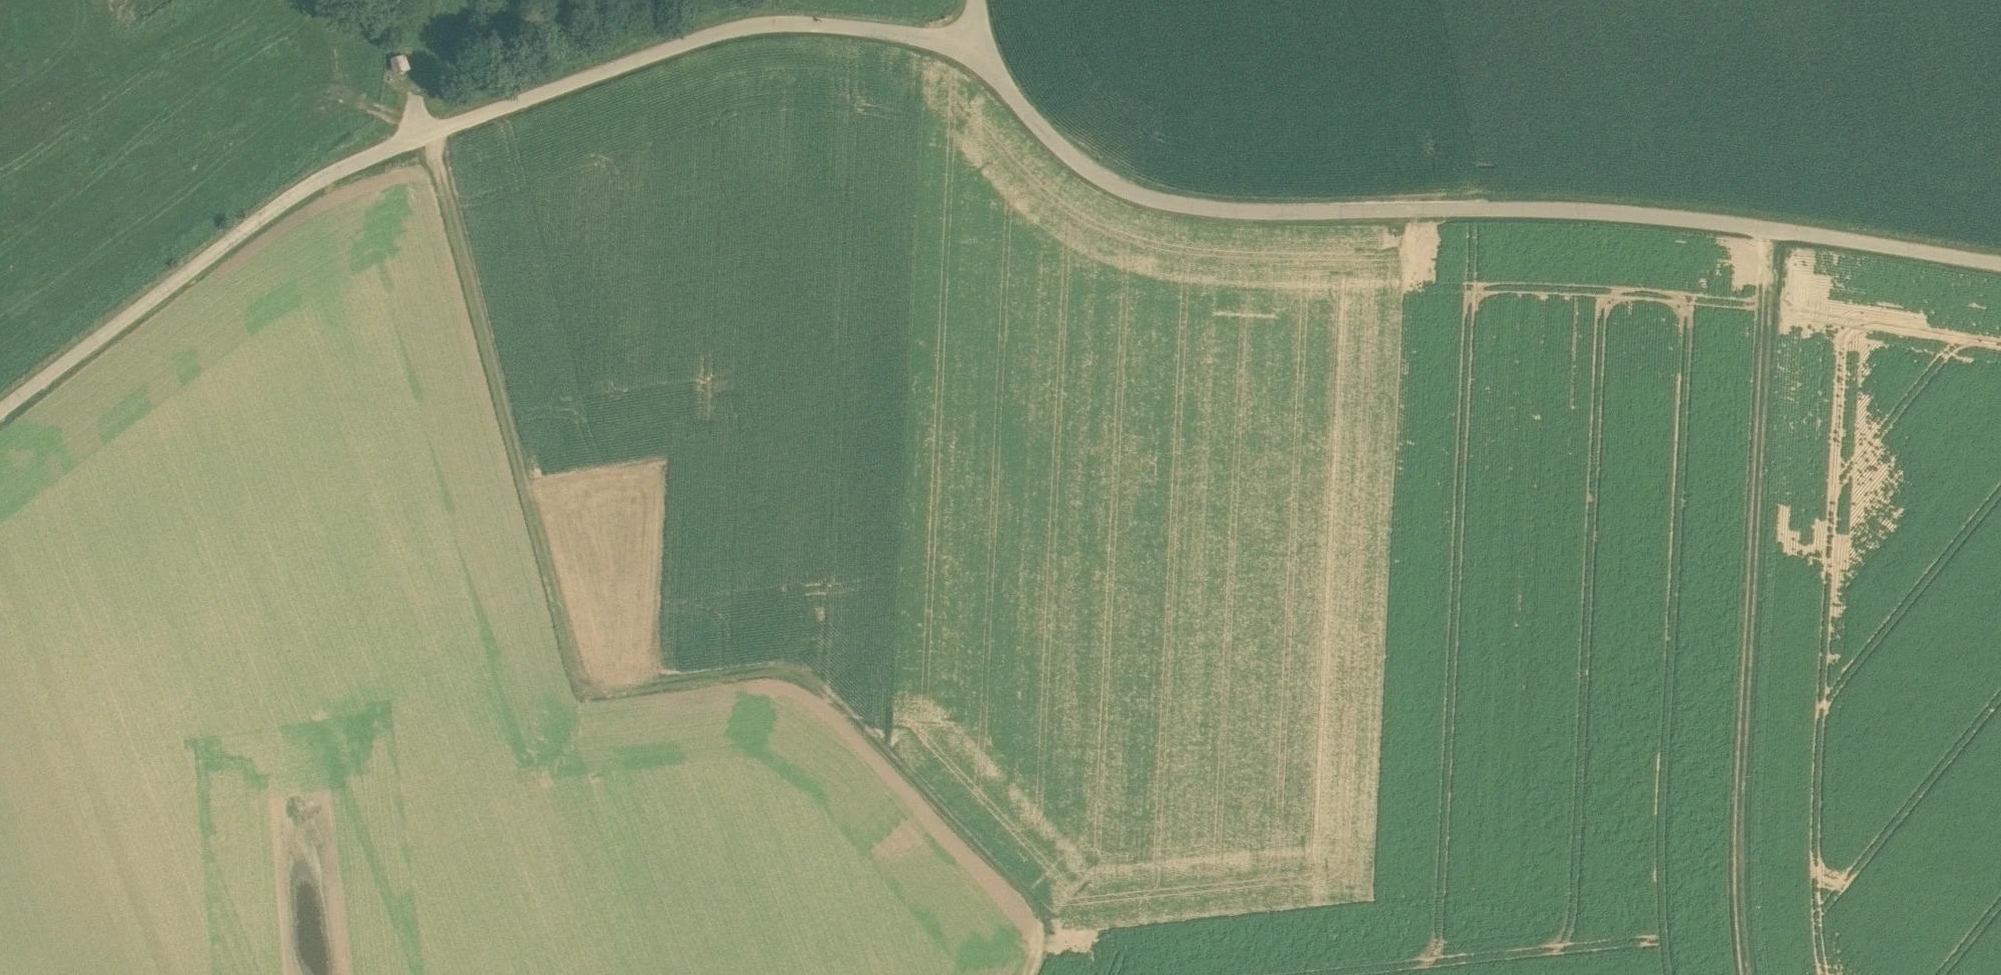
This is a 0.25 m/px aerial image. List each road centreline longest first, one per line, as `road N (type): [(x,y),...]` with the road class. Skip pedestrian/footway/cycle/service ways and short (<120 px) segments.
road 1 (unclassified): [(966,53),(1091,171),(1170,207),(1783,233),(2000,268)]
road 2 (unclassified): [(0,412),(293,193),(430,134),(737,29),(832,26),(966,53)]
road 3 (track): [(643,974),(588,686),(475,267),(430,134)]
road 4 (track): [(1758,974),(1751,886),(1783,233)]
road 5 (track): [(440,0),(419,108),(430,134)]

